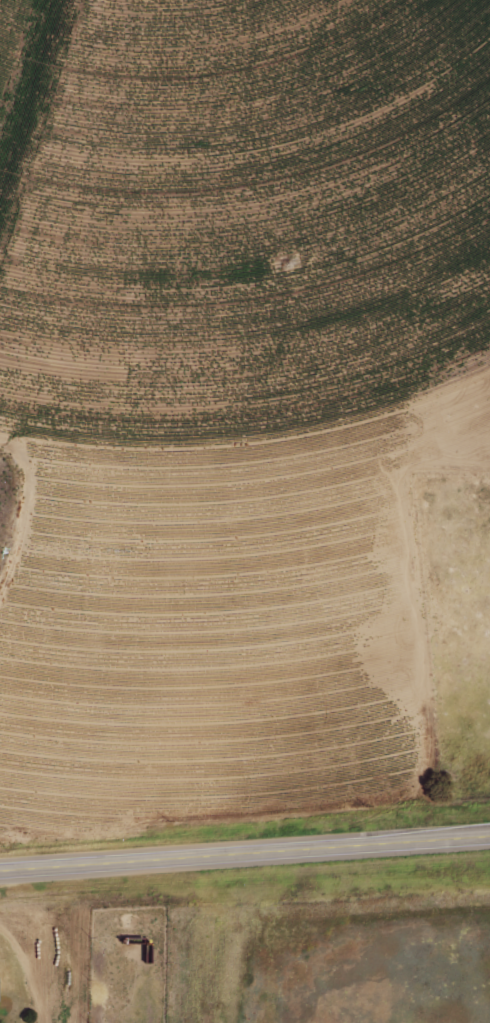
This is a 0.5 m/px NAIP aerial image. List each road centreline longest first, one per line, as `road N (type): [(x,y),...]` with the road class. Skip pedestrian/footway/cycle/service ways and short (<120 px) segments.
road 1 (primary): [(489,848),(0,883)]

